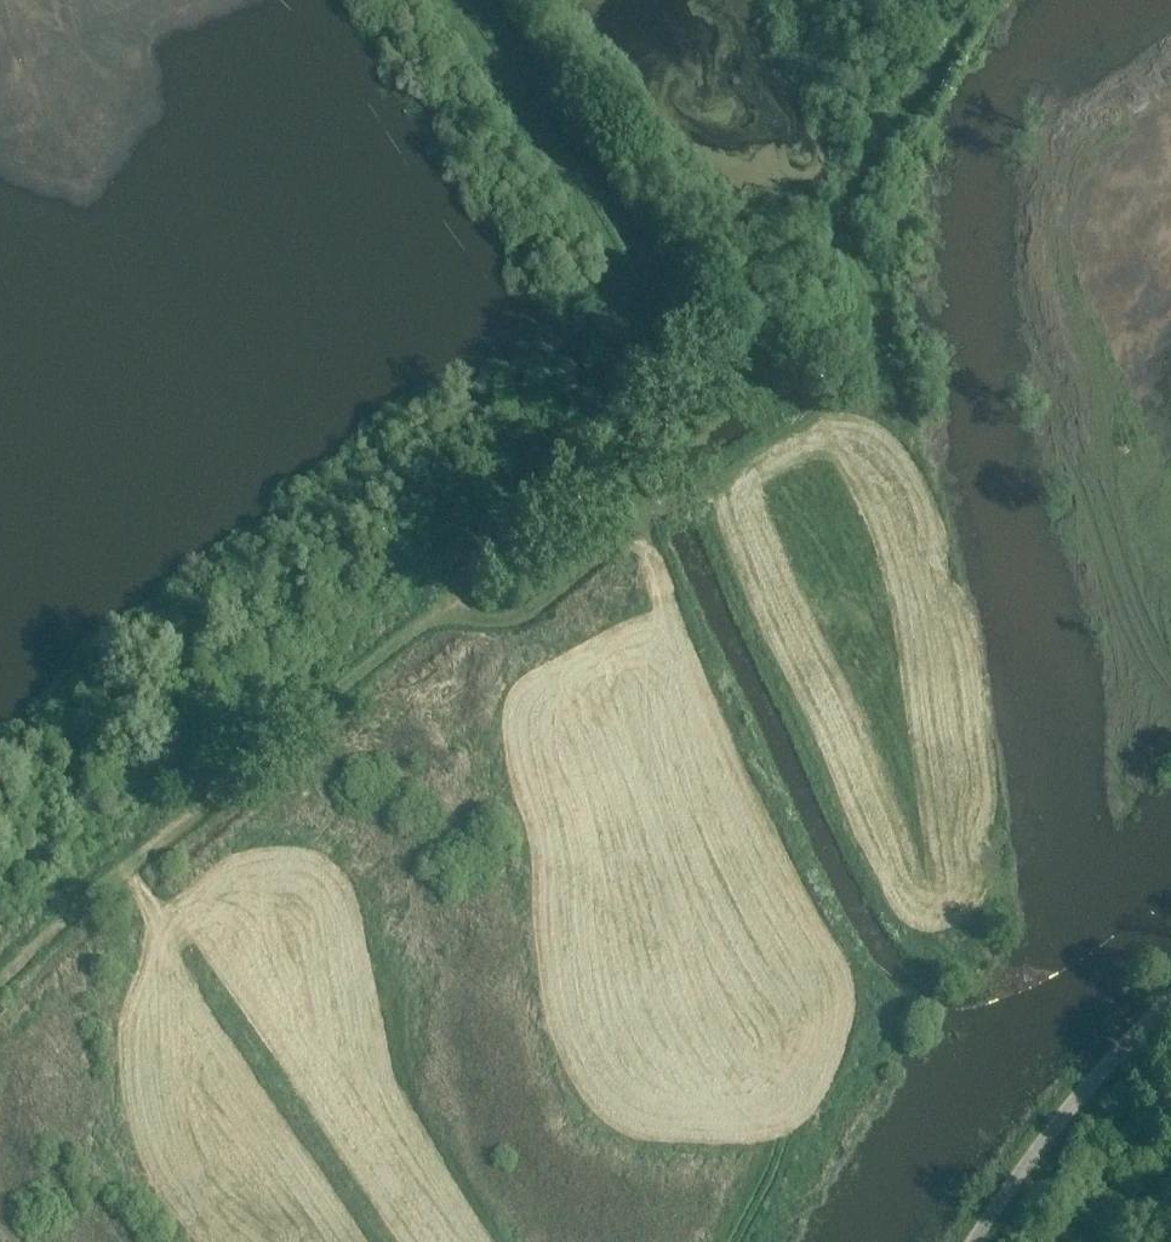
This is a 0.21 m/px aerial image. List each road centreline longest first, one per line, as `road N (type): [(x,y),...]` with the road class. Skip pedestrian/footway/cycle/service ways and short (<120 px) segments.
road 1 (unclassified): [(980,1241),(1074,1103),(1170,997)]

